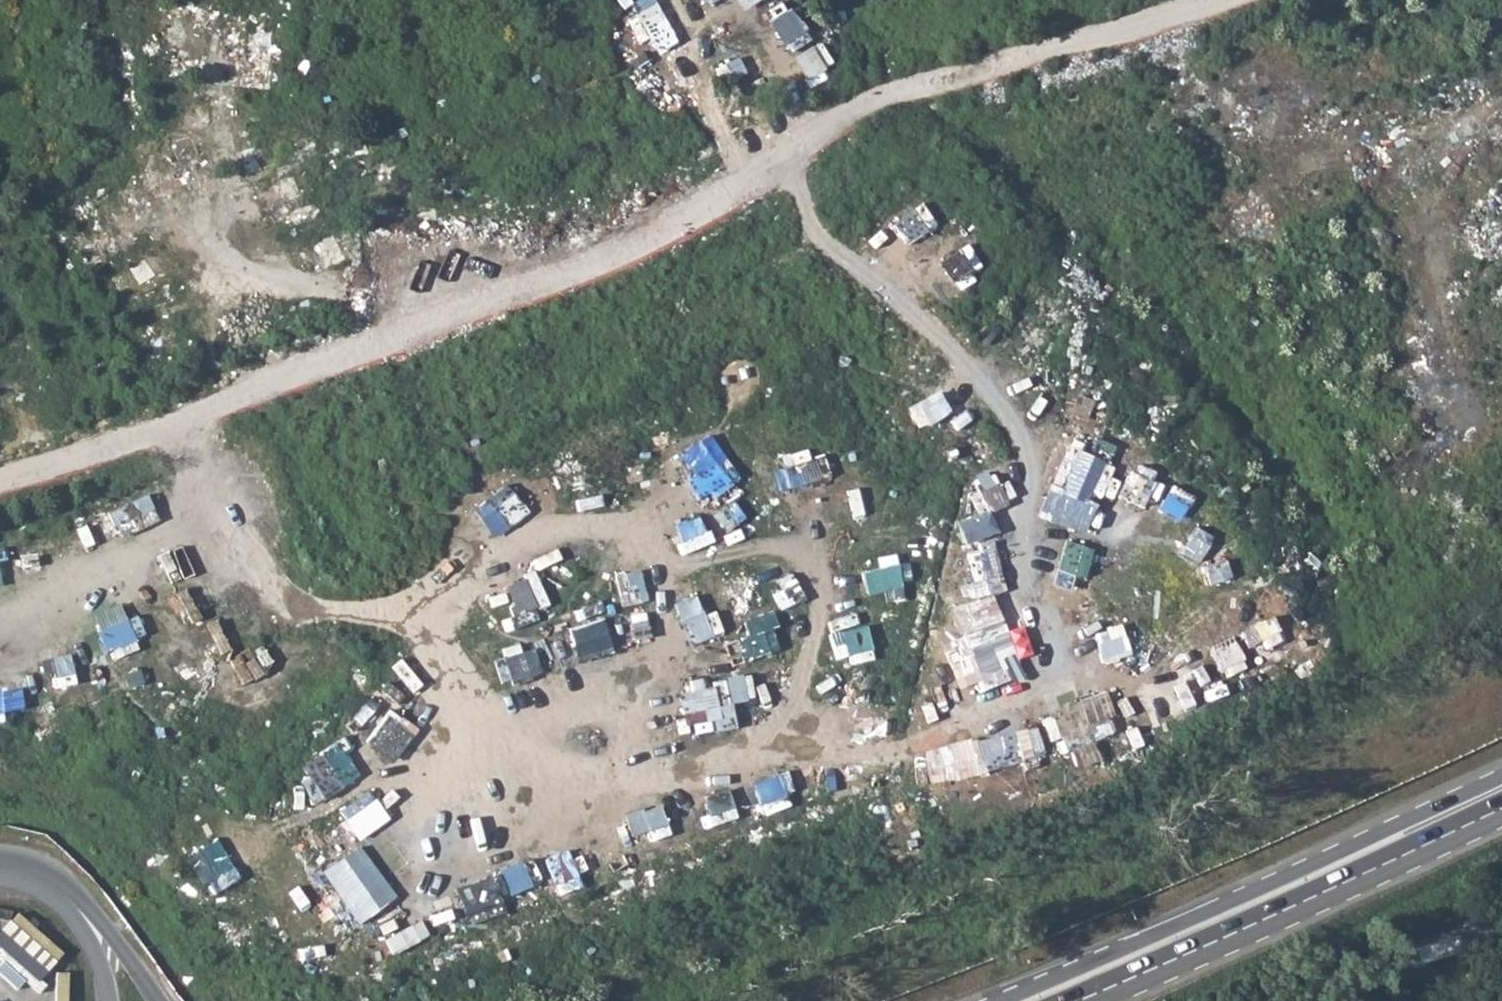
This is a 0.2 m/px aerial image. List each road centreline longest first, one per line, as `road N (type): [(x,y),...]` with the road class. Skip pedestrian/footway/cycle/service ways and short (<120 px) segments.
road 1 (track): [(0,486),(153,434),(666,230),(882,103),(1213,0)]
road 2 (track): [(199,503),(259,573),(313,608),(423,612),(510,550),(597,523),(683,563),(752,547),(802,551),(826,594),(807,667),(765,745),(628,797),(534,773),(481,740)]
road 3 (track): [(765,745),(876,750),(1051,697),(1069,648),(1028,588),(1019,535),(1034,463),(992,396),(922,319),(835,253),(791,158)]
road 4 (primary): [(1104,1000),(1501,820)]
road 5 (primary): [(1501,781),(1148,939)]
road 6 (track): [(462,311),(215,267),(197,201)]
road 7 (track): [(163,430),(199,503),(189,527),(58,593),(0,600)]
road 8 (track): [(746,185),(699,85),(687,25),(672,0)]
road 9 (primary): [(1148,939),(969,1000)]
road 10 (primary): [(1148,939),(1004,1000)]
road 11 (track): [(481,740),(423,612)]
road 12 (track): [(504,755),(433,869)]
road 13 (residential): [(0,868),(56,885),(103,940)]

